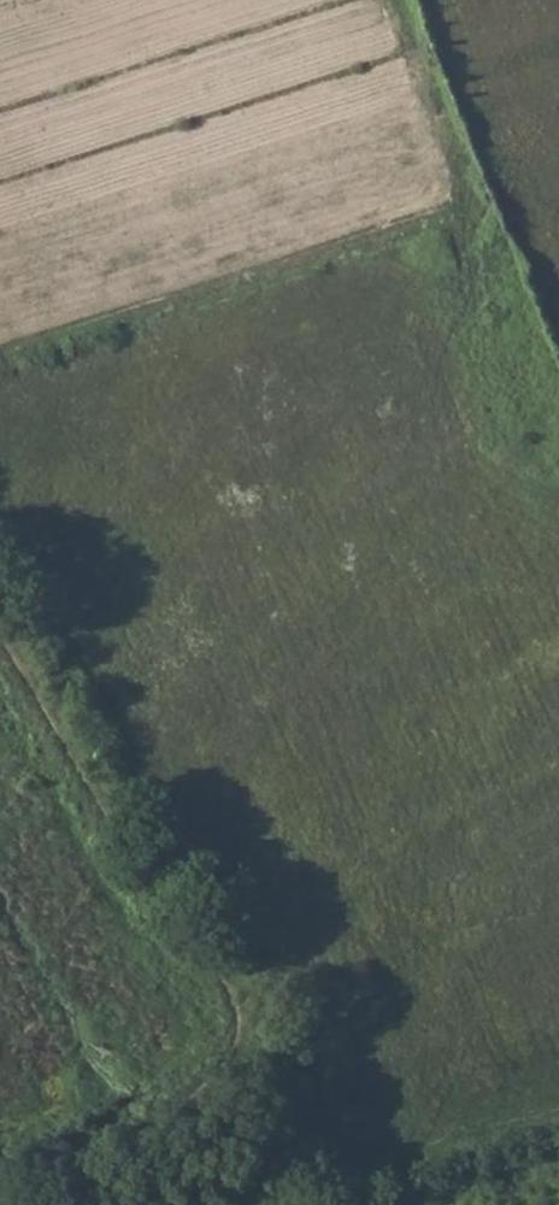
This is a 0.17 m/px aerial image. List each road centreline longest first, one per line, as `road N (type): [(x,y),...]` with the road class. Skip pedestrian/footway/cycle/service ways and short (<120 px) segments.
road 1 (track): [(395,0),(469,187)]

